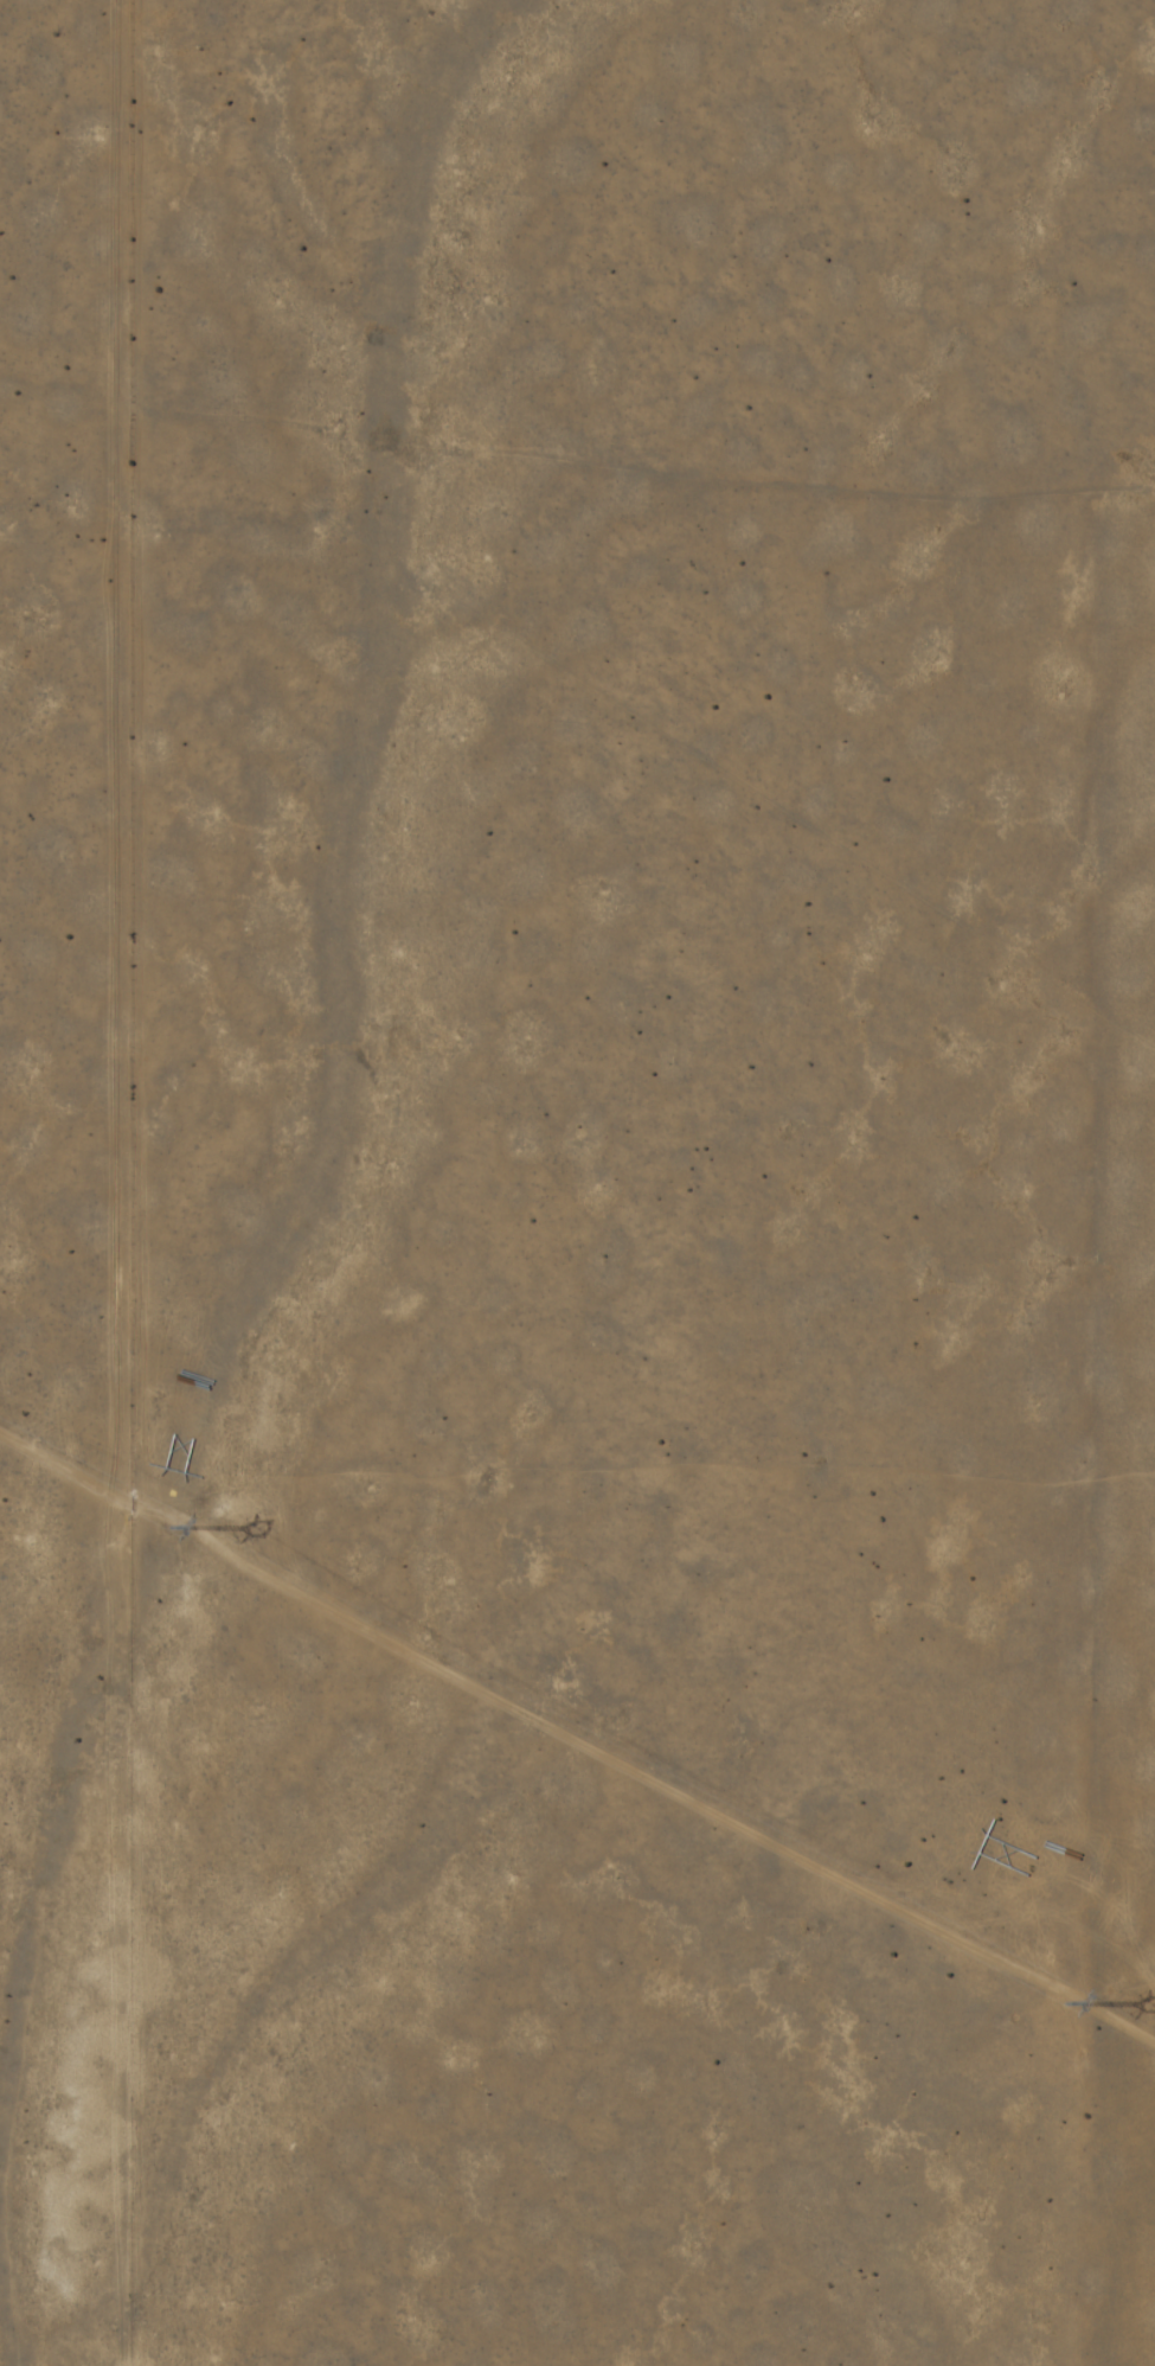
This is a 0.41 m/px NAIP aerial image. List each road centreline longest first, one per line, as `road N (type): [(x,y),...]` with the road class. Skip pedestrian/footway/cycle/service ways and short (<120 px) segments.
road 1 (residential): [(0,466),(1154,416)]

